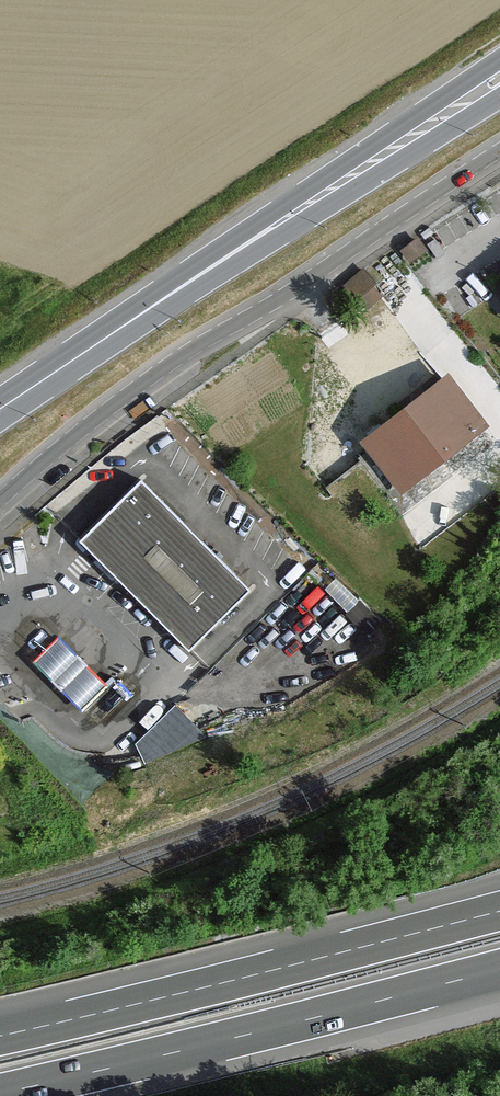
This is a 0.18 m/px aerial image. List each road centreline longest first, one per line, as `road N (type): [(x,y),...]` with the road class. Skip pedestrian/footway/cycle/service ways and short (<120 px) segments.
road 1 (primary): [(0,409),(499,78)]
road 2 (motorway): [(499,908),(0,1033)]
road 3 (motorway): [(0,1095),(499,971)]

